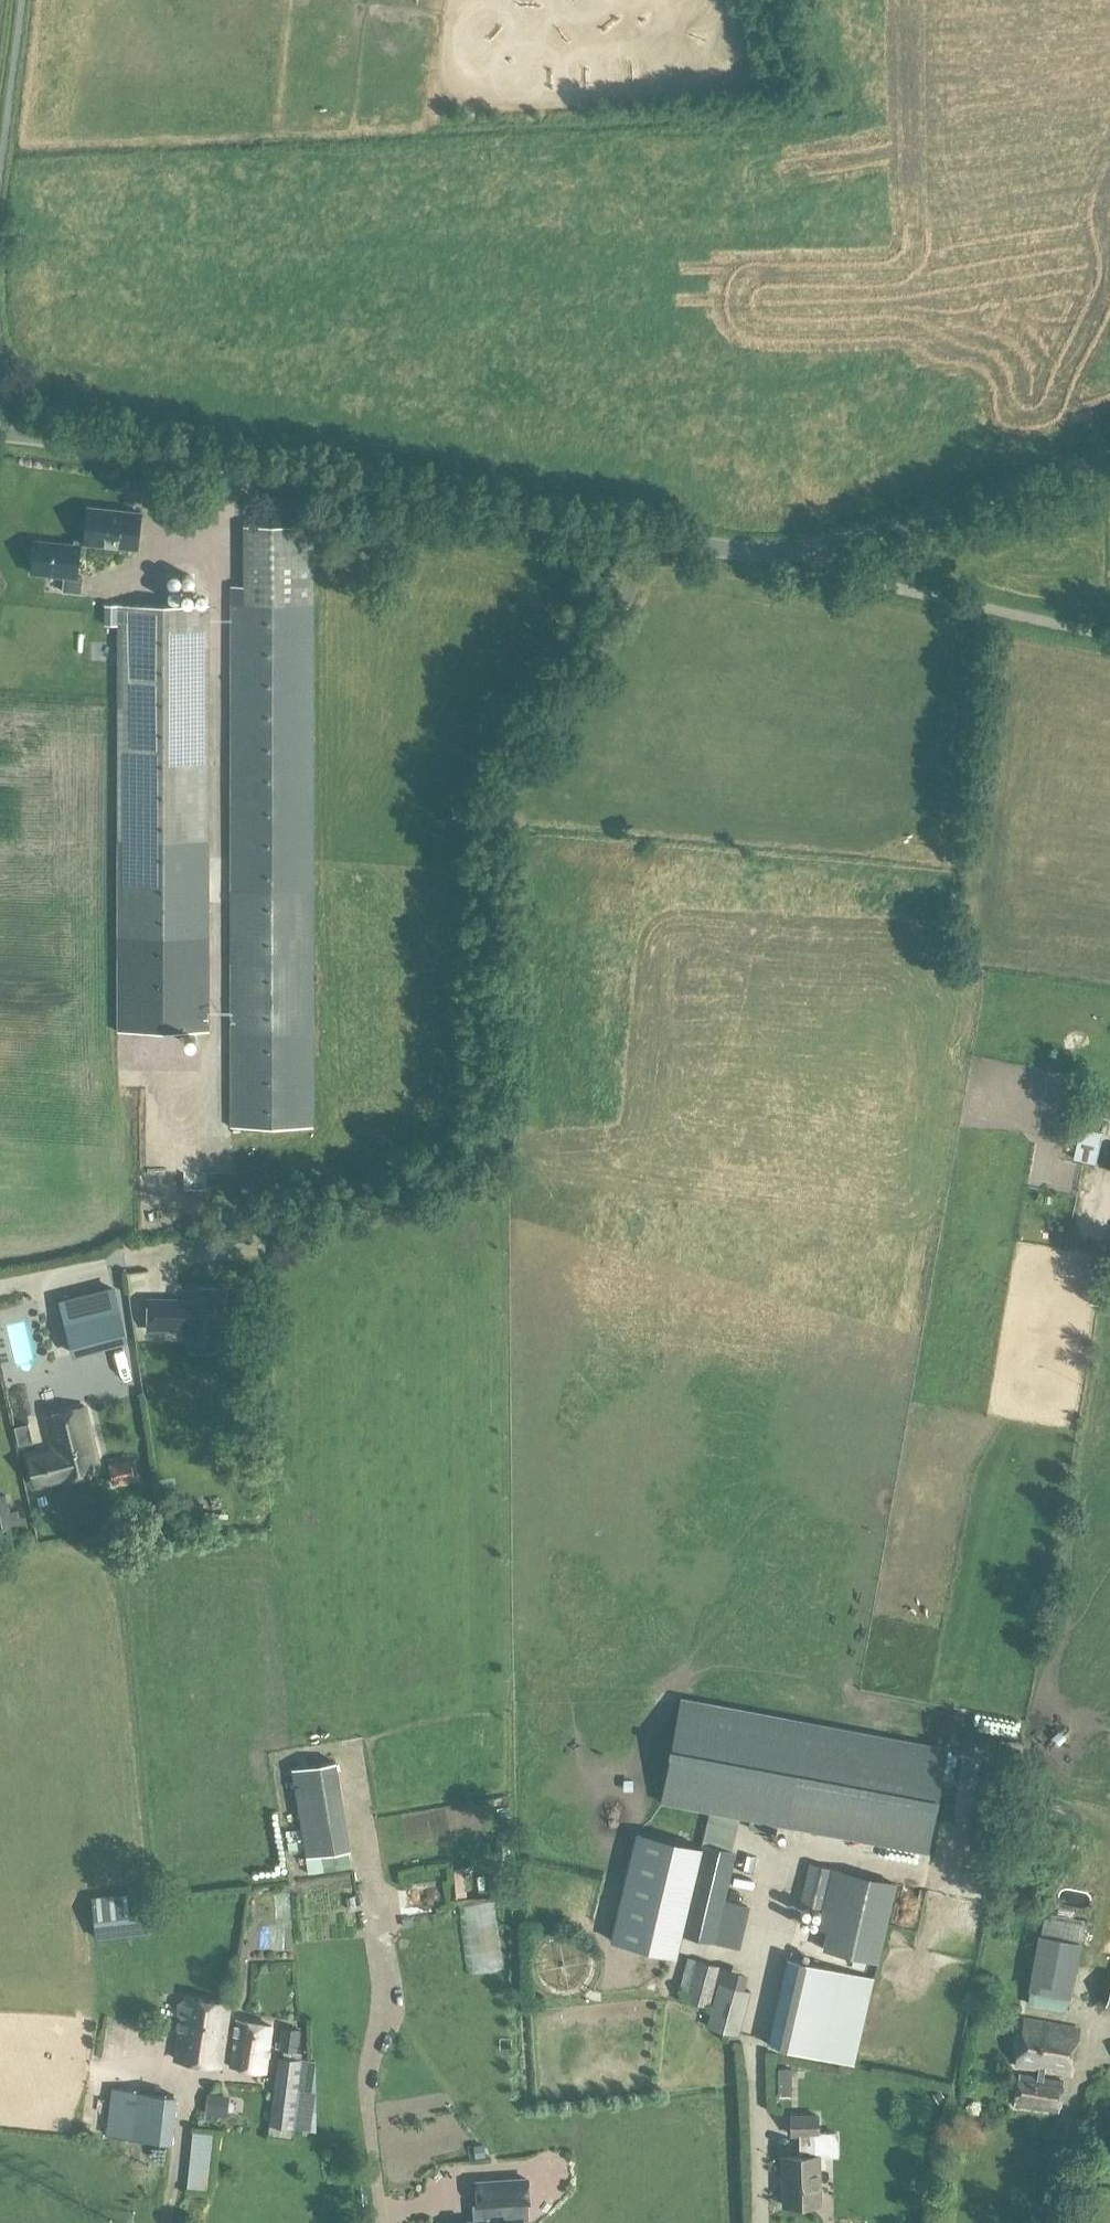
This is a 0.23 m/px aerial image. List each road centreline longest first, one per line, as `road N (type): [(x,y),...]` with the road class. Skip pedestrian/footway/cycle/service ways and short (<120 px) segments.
road 1 (unclassified): [(807,558),(0,434)]
road 2 (unclassified): [(807,558),(1109,467)]

